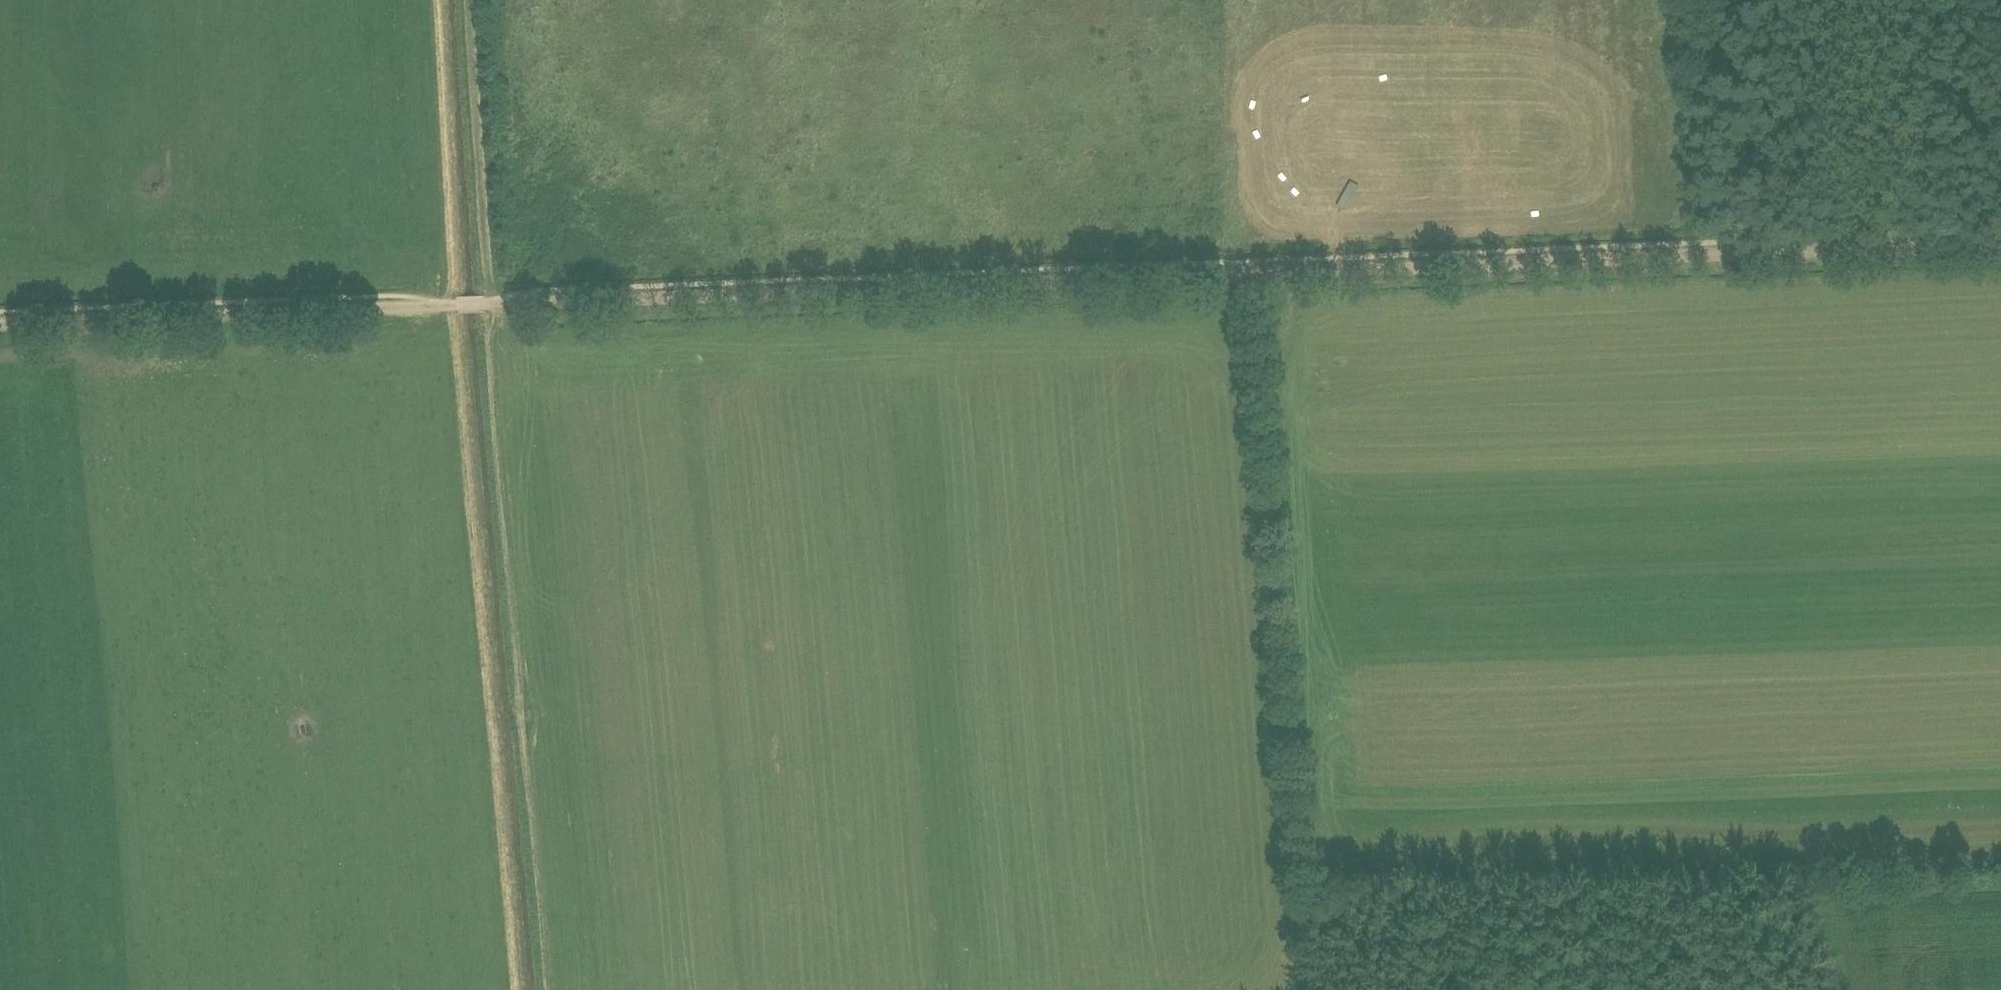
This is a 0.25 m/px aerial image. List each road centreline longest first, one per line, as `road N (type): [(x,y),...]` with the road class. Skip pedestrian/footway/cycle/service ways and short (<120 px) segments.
road 1 (track): [(2000,245),(485,307)]
road 2 (track): [(451,309),(0,326)]

